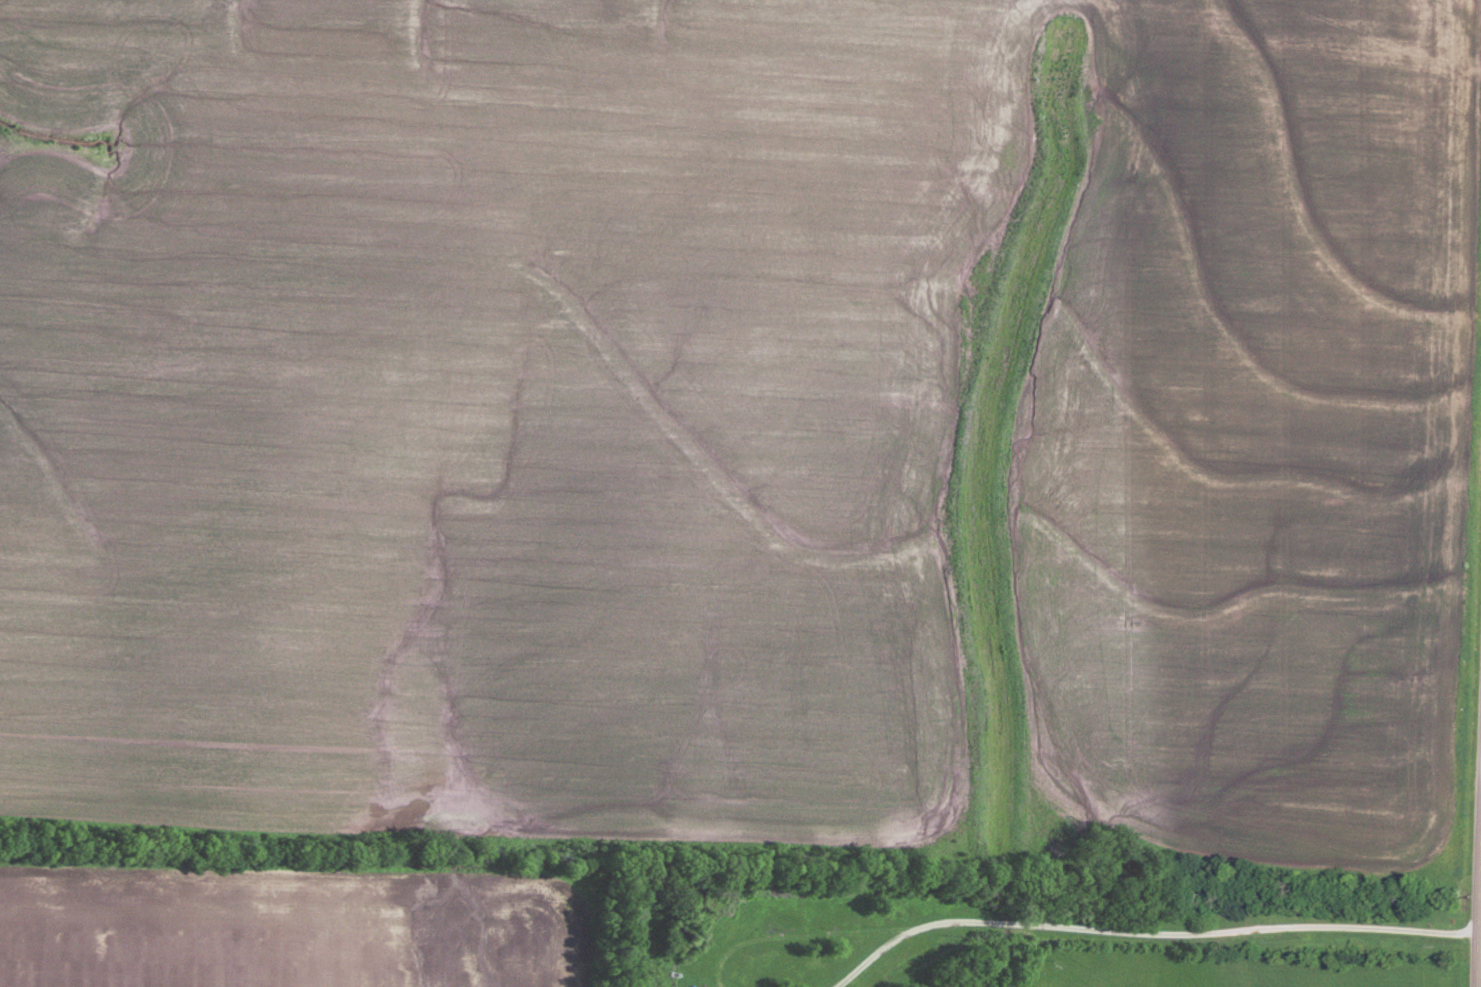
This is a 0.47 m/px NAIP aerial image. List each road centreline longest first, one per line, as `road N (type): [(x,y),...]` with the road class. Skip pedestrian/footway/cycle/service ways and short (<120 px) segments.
road 1 (secondary): [(1476,986),(1480,840)]

